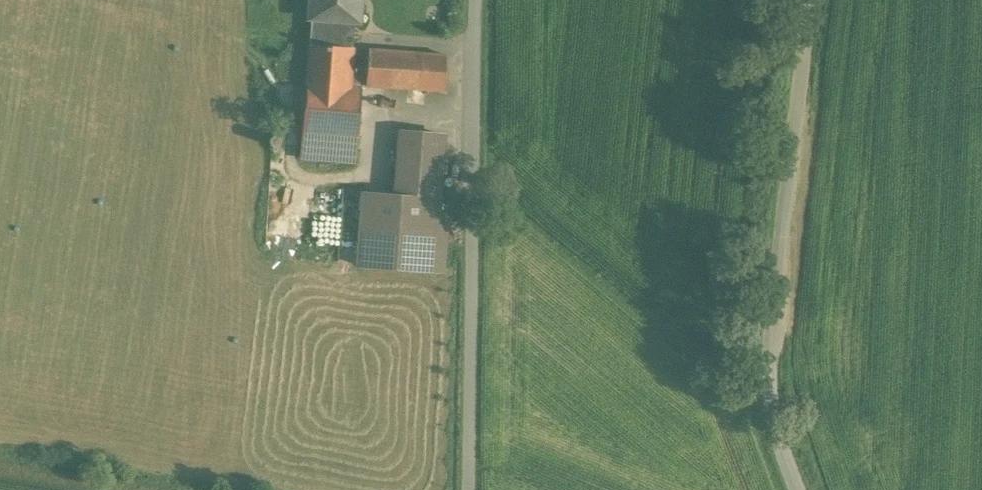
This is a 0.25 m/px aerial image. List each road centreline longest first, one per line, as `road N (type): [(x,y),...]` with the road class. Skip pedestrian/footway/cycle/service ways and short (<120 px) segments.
road 1 (unclassified): [(797,489),(773,391),(816,0)]
road 2 (unclassified): [(467,489),(473,0)]

